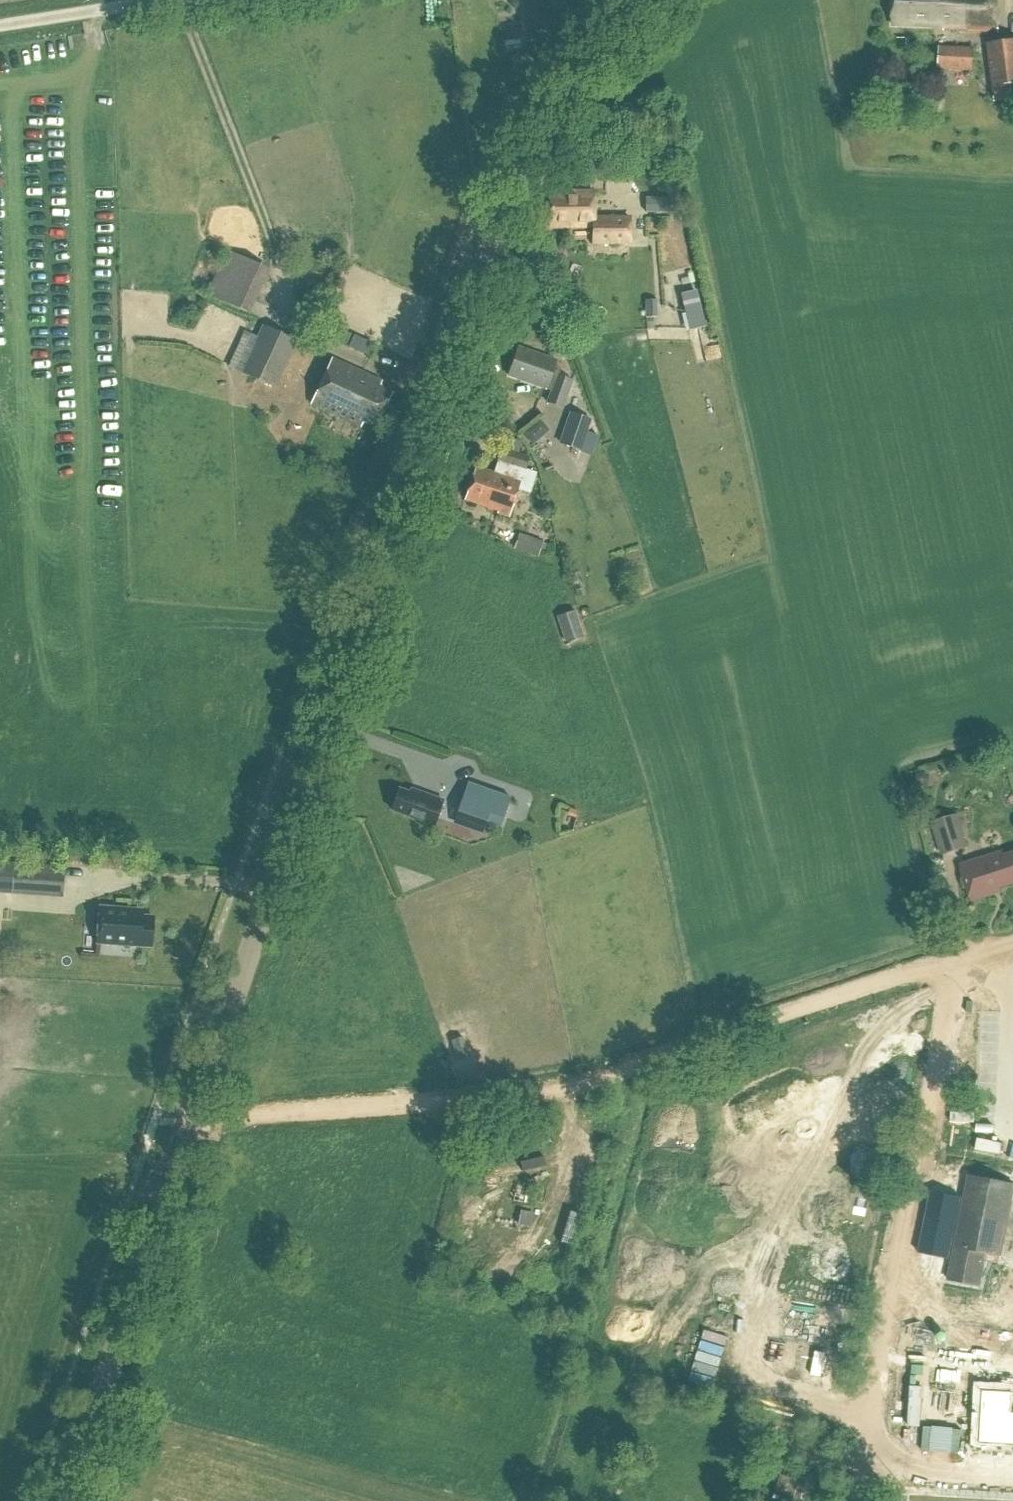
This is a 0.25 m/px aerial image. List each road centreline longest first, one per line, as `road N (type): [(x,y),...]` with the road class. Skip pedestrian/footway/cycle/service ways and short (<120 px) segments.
road 1 (tertiary): [(62,1500),(500,214),(586,58),(641,0)]
road 2 (track): [(964,959),(552,1092),(191,1119)]
road 3 (unclassified): [(0,24),(162,0)]

